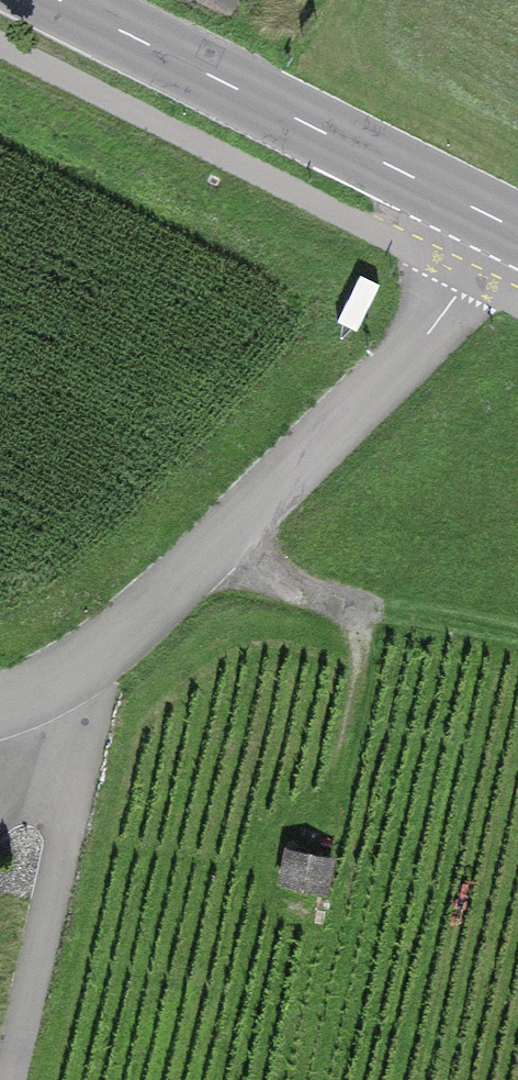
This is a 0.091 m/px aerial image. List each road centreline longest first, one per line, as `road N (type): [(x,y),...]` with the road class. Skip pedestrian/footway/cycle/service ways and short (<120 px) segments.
road 1 (residential): [(0,706),(74,674),(123,636),(395,366),(470,278),(499,222)]
road 2 (primary): [(58,0),(499,222)]
road 3 (track): [(228,534),(317,597),(517,639)]

